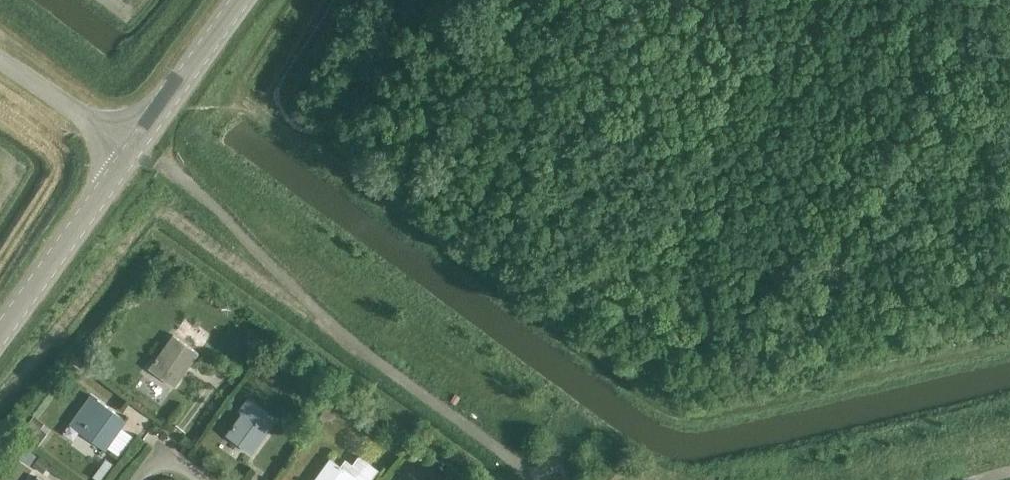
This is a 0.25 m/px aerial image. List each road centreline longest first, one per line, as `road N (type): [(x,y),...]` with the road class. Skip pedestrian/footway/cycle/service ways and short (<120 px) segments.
road 1 (tertiary): [(0,332),(131,151)]
road 2 (tertiary): [(131,151),(237,0)]
road 3 (unclassified): [(131,151),(0,62)]

